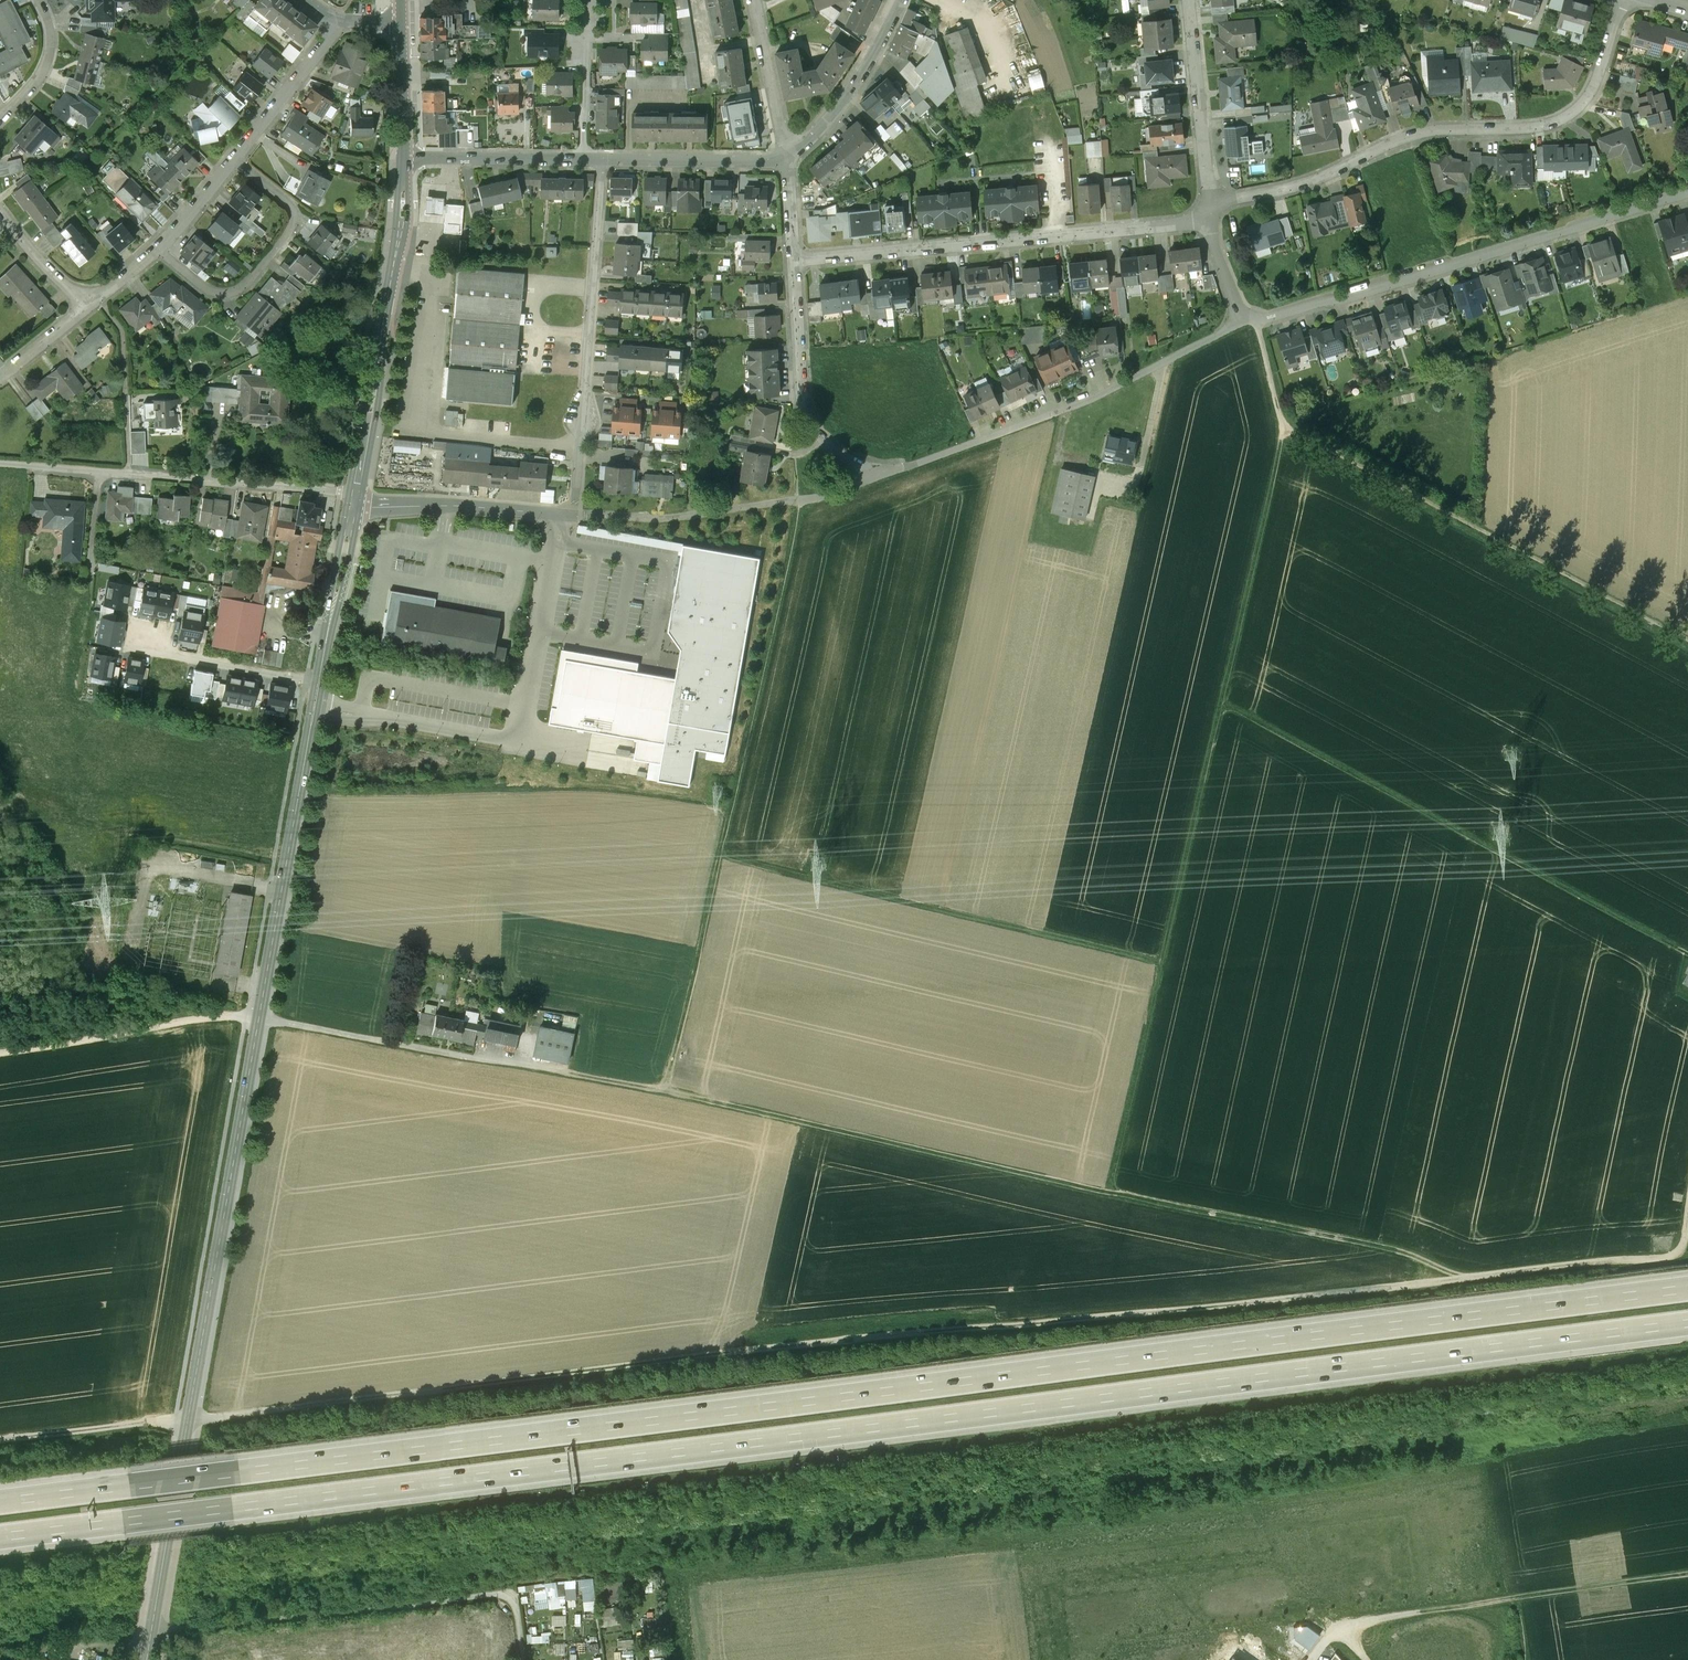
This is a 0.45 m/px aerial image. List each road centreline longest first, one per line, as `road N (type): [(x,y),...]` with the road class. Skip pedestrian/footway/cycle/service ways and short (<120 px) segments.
road 1 (track): [(1687,1228),(1672,1257),(736,1356),(0,1445)]
road 2 (motorway): [(0,1536),(1687,1323)]
road 3 (motorway): [(1687,1289),(0,1499)]
road 4 (tertiary): [(148,1659),(320,682)]
road 5 (track): [(566,1071),(657,1086),(1454,1279)]
road 6 (track): [(1283,420),(1105,1198)]
road 7 (track): [(657,1086),(798,499)]
road 8 (track): [(1256,318),(1283,420),(1687,642)]
road 9 (track): [(1215,708),(1687,947)]
road 10 (residential): [(1628,0),(1590,94),(1569,115),(1547,125),(1446,125),(1296,188),(1210,200)]
road 11 (track): [(1159,963),(710,859)]
road 12 (residential): [(1687,191),(1247,320)]
road 13 (residential): [(356,499),(665,518),(798,499)]
road 14 (track): [(523,1659),(517,1613),(507,1597),(485,1595),(152,1634)]
road 15 (residential): [(1210,222),(796,262)]
road 16 (residential): [(1247,320),(1058,416),(875,477)]
road 17 (residential): [(0,463),(356,499)]
road 18 (track): [(1687,1573),(1341,1628)]
road 19 (tertiary): [(356,499),(400,233),(403,157)]
road 20 (residential): [(582,446),(603,159)]
road 21 (residential): [(159,249),(218,292),(244,287),(294,216),(291,205),(234,160)]
road 22 (residential): [(796,262),(804,404),(827,444),(875,477)]
road 23 (residential): [(1191,0),(1210,200)]
road 24 (residential): [(904,0),(841,106),(789,156)]
road 25 (residential): [(789,156),(761,163),(603,159)]
road 26 (tertiary): [(320,682),(356,499)]
road 27 (residential): [(584,158),(403,157)]
road 28 (residential): [(341,20),(234,160)]
road 29 (residential): [(753,0),(789,156)]
road 30 (residential): [(320,682),(163,653)]
road 31 (residential): [(584,158),(588,0)]
road 32 (track): [(0,1052),(145,1029)]
road 33 (tertiary): [(403,157),(401,24)]
road 34 (residential): [(34,0),(45,59),(0,116)]
road 35 (residential): [(0,210),(91,306)]

